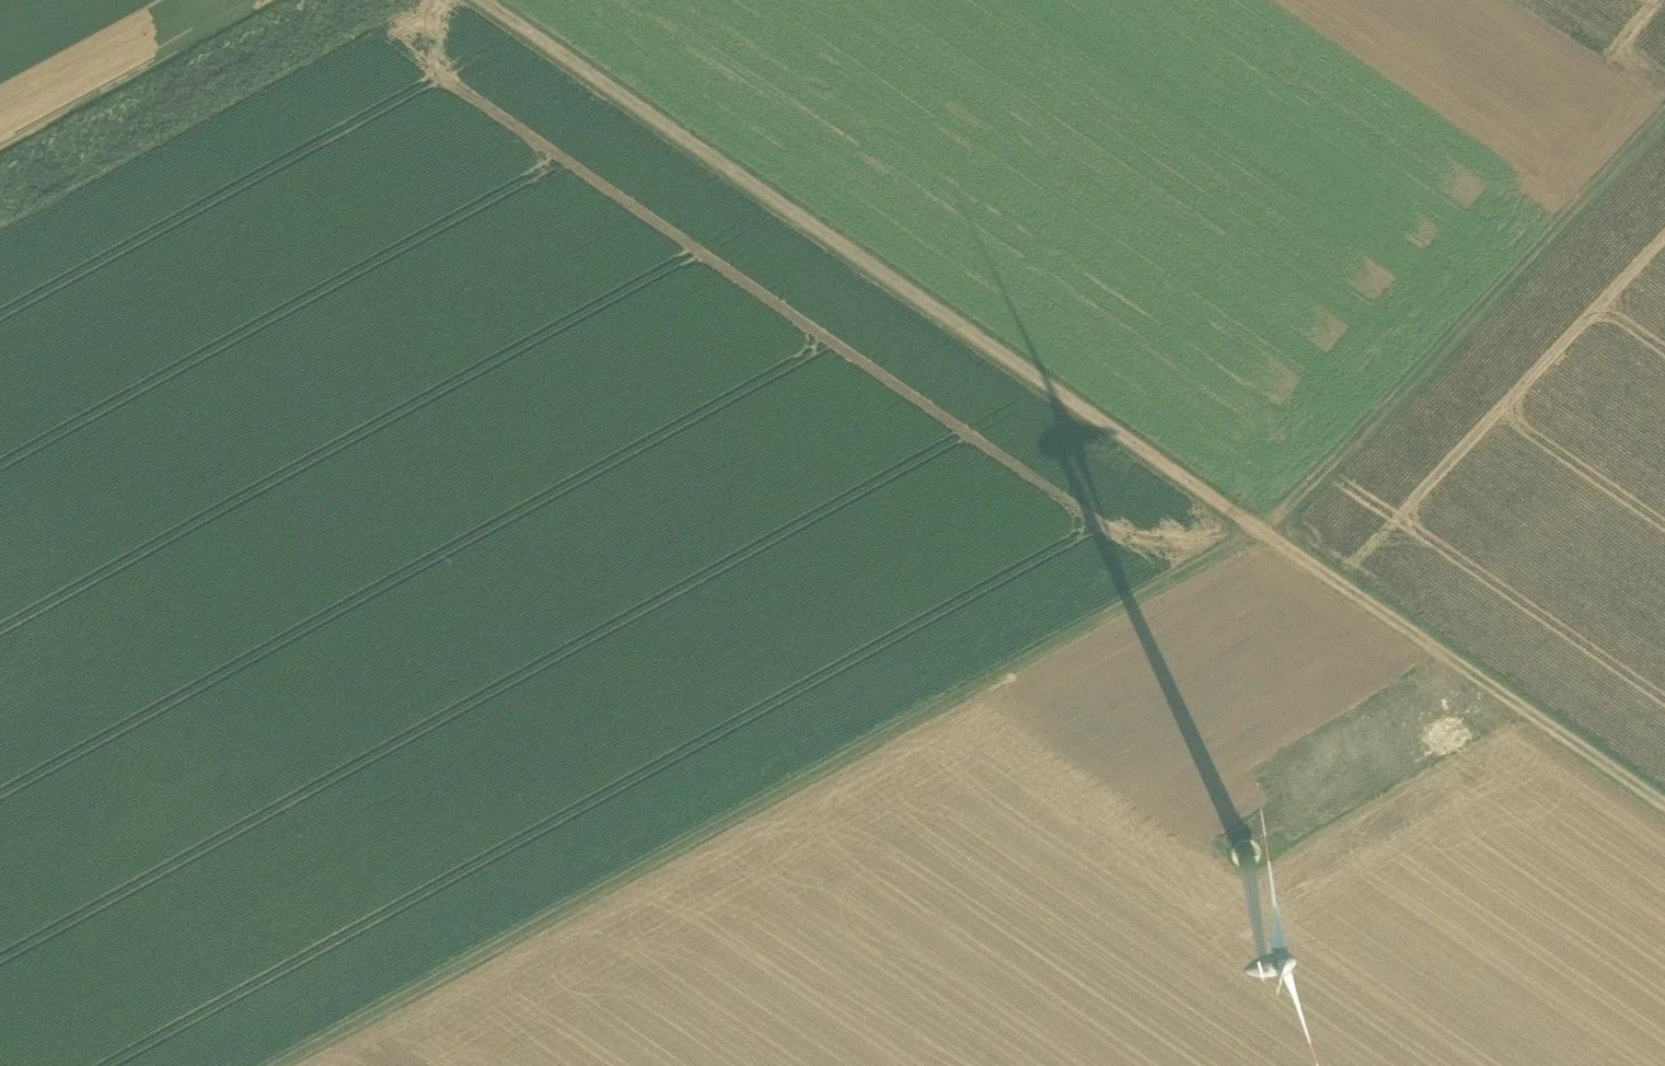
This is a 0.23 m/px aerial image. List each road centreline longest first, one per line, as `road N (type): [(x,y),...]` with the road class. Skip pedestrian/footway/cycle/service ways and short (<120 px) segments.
road 1 (track): [(282,1065),(1260,530),(1664,109)]
road 2 (track): [(486,0),(1664,807)]

